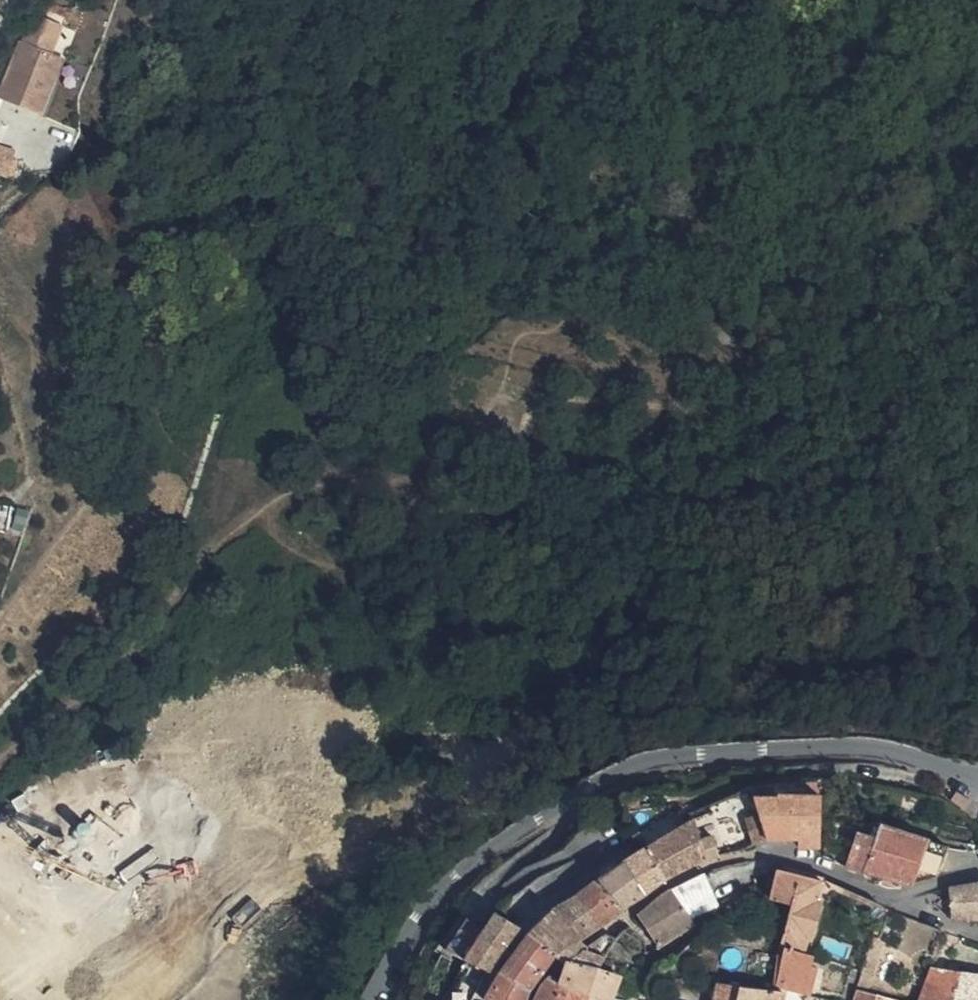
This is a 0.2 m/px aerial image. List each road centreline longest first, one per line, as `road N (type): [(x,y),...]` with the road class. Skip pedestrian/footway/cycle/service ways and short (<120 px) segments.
road 1 (residential): [(372,999),(445,884),(496,843),(622,771),(673,757),(802,745),(879,751),(965,780)]

